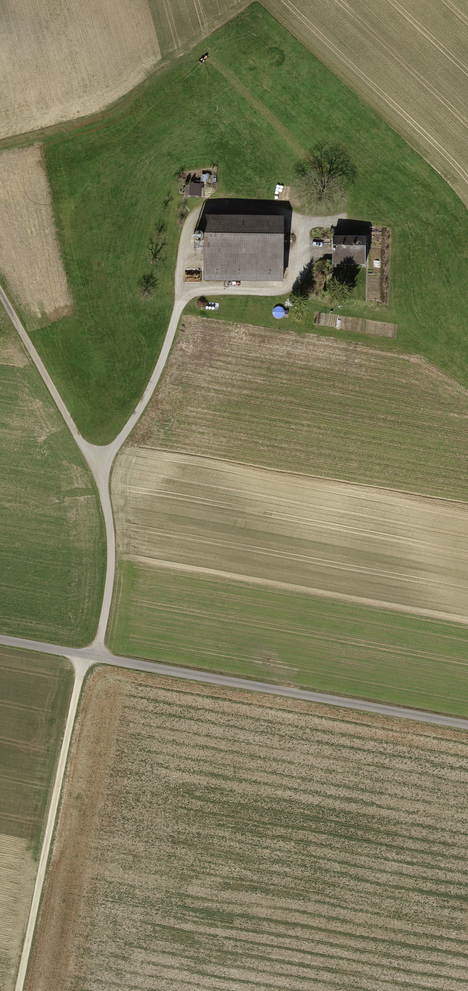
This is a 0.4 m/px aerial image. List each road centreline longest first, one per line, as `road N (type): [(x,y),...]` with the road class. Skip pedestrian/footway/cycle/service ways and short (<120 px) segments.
road 1 (track): [(15,990),(79,657),(111,588),(113,551),(96,474)]
road 2 (track): [(0,642),(467,726)]
road 3 (track): [(0,146),(95,120),(184,57),(204,59),(340,201)]
road 4 (track): [(96,474),(146,397),(174,316),(195,296),(285,288),(305,226),(340,221),(340,201)]
road 5 (track): [(96,474),(0,297)]

